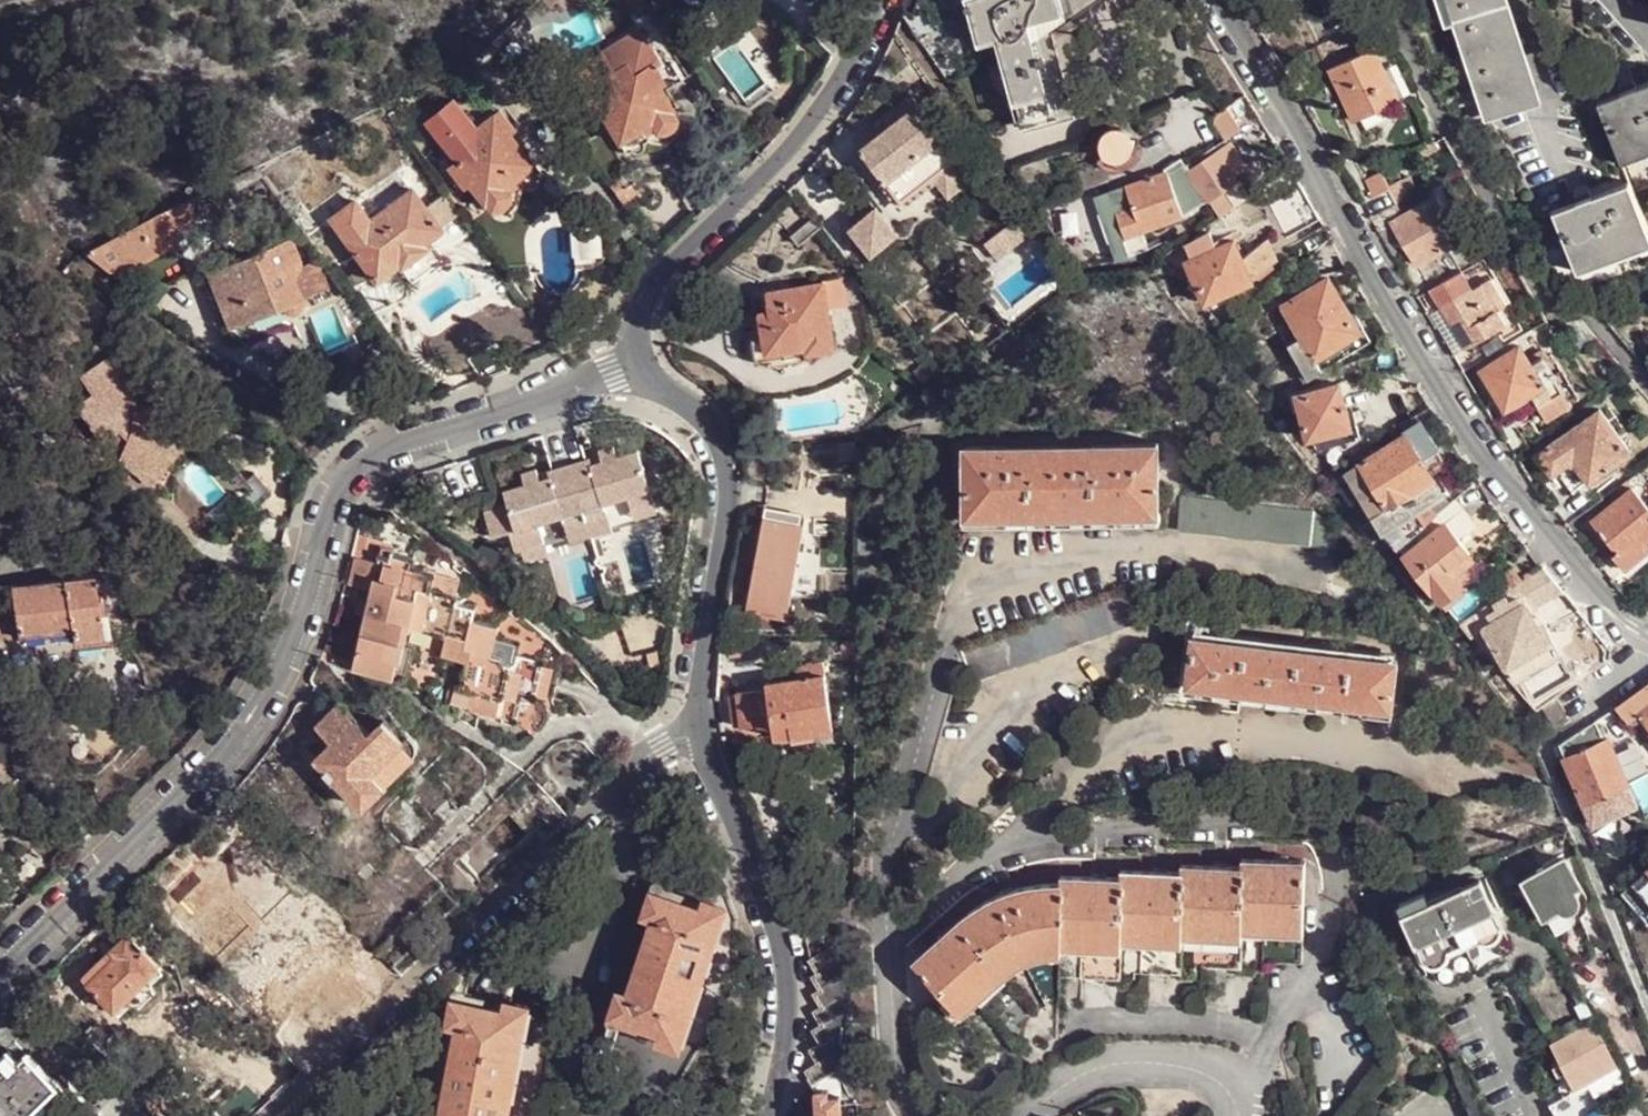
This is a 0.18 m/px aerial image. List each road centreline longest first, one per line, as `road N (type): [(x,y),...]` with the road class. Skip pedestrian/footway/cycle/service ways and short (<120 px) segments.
road 1 (residential): [(642,363),(382,449),(351,474),(329,511),(302,614),(255,709),(213,762),(0,970)]
road 2 (residential): [(1218,0),(1461,420),(1610,601),(1647,633)]
road 3 (residential): [(267,1115),(662,744),(698,733)]
road 4 (track): [(351,474),(66,257),(23,210),(0,170)]
road 5 (residential): [(877,0),(831,94),(800,136),(653,285),(636,324),(642,363)]
road 6 (residential): [(642,363),(709,428),(725,469),(698,733)]
road 7 (residential): [(698,733),(775,952),(781,1044),(768,1115)]
road 8 (residential): [(1525,0),(1552,90),(1547,133),(1570,188)]

